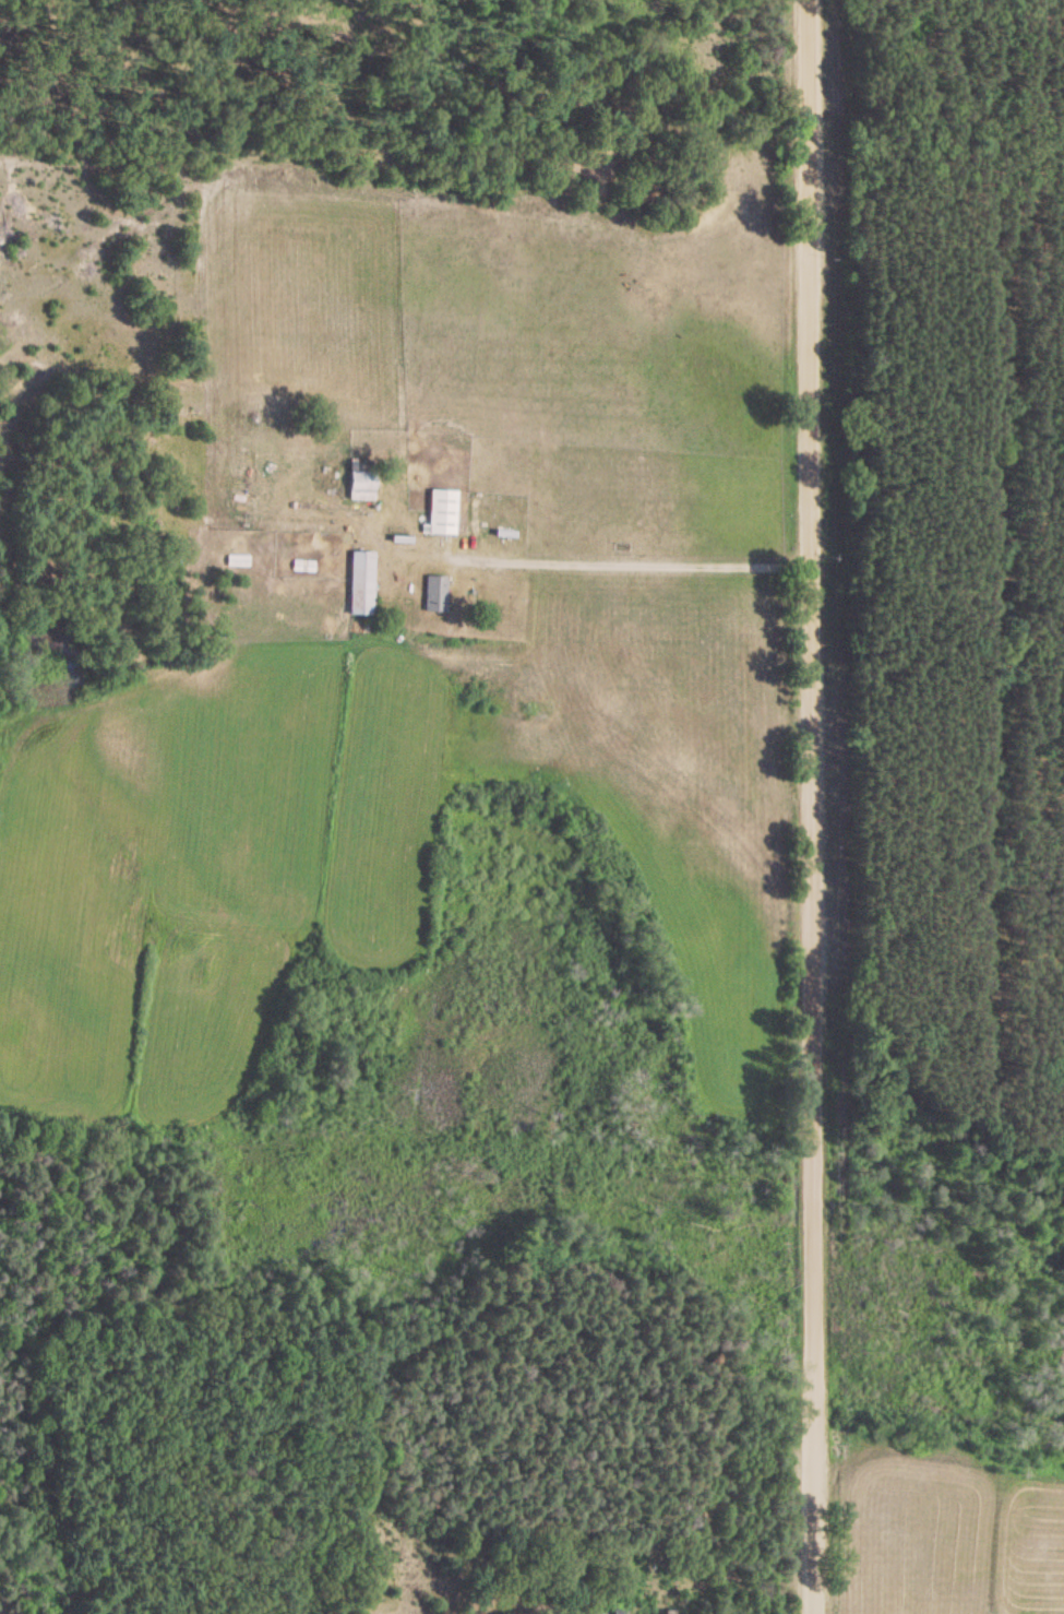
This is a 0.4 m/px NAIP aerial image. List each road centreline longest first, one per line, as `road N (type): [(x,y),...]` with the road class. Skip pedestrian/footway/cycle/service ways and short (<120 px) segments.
road 1 (residential): [(805,0),(794,1083),(803,1613)]

